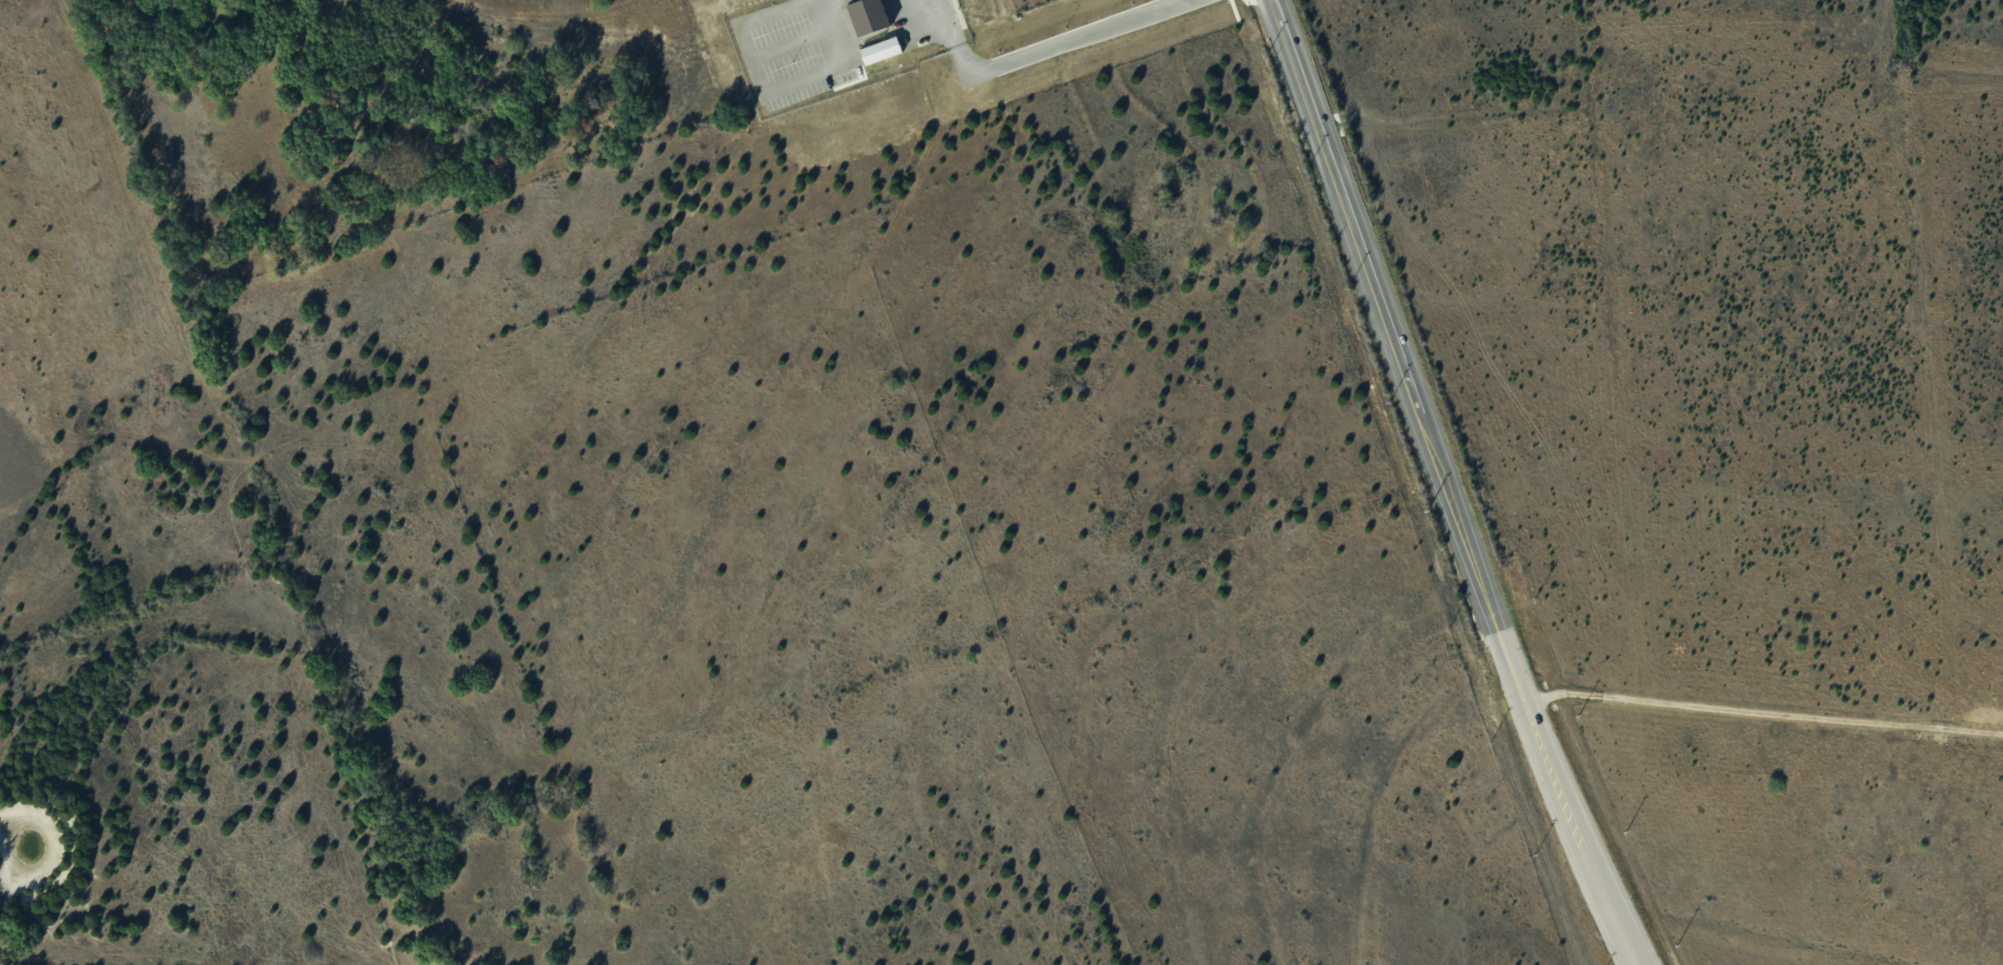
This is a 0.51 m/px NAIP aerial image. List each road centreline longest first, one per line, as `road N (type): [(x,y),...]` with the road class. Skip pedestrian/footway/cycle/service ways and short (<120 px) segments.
road 1 (secondary): [(1274,0),(1599,894),(1636,964)]

